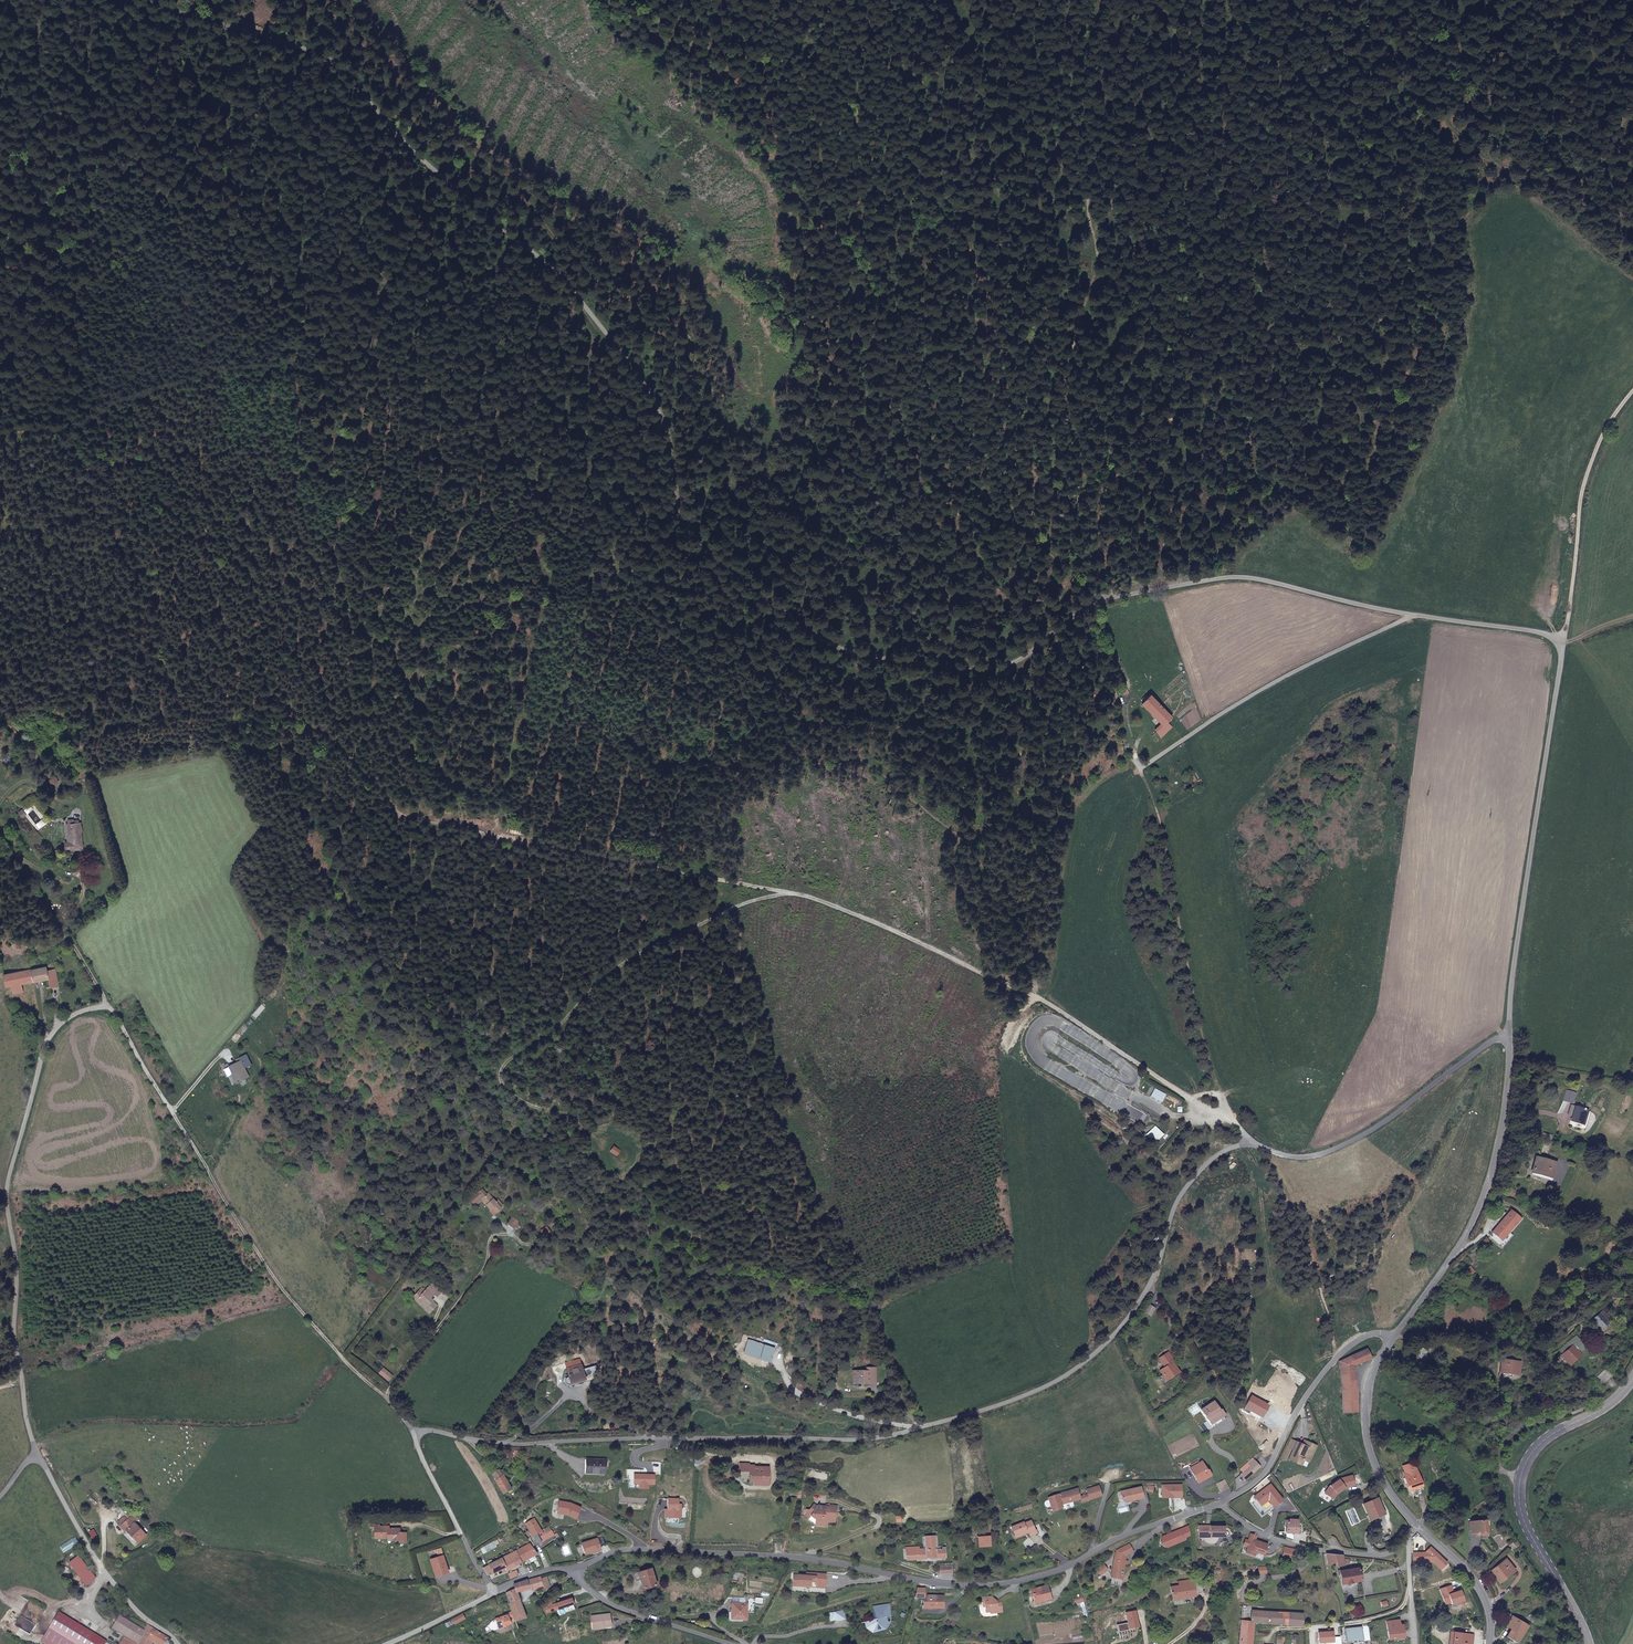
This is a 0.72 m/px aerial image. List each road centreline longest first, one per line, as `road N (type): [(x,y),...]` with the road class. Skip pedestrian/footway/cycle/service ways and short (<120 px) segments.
road 1 (track): [(1335,1358),(1307,1249),(1235,1122),(1045,1003),(864,915),(397,812),(316,734),(296,644),(270,600),(243,506),(152,398),(72,430),(0,437)]
road 2 (unclassified): [(1564,638),(1402,615),(1258,581),(1211,581),(1086,607),(994,671),(859,657),(798,629),(700,545),(682,518),(663,426),(593,315),(557,274),(491,227),(415,153),(350,79),(274,37),(149,0)]
road 3 (residential): [(413,1432),(522,1444),(870,1436),(1005,1404),(1050,1386),(1116,1335),(1143,1300),(1188,1184),(1225,1150),(1248,1144)]
road 4 (residential): [(1223,1504),(1126,1535),(1073,1566),(1027,1581),(951,1584),(799,1556),(635,1548),(575,1569)]
road 5 (track): [(1038,0),(1094,221),(1061,397),(1078,469),(1072,542),(1090,606)]
road 6 (track): [(1235,1122),(1210,1062),(1158,811),(1086,607)]
road 7 (track): [(413,1432),(273,1276),(107,1002)]
road 8 (residential): [(107,1002),(58,1024),(7,1177),(18,1267),(14,1335),(35,1450)]
road 9 (track): [(758,895),(614,969),(499,1071),(495,1081),(505,1090),(602,1143)]
road 10 (track): [(358,0),(442,111),(488,154),(634,231),(679,279)]
road 11 (residential): [(1564,638),(1510,1036)]
road 12 (unclassified): [(35,1450),(65,1430),(114,1422),(272,1427),(304,1418),(413,1432)]
road 13 (secondary): [(1632,1380),(1605,1407),(1543,1443),(1520,1485),(1528,1527),(1591,1643)]
road 14 (residential): [(1510,1036),(1506,1108),(1487,1192),(1395,1339)]
road 15 (residential): [(1510,1036),(1491,1041),(1333,1148),(1292,1157),(1248,1144)]
road 16 (track): [(1632,1260),(1613,1291),(1533,1349),(1462,1332),(1395,1339)]
road 17 (track): [(1632,389),(1584,485),(1564,638)]
road 18 (residential): [(1395,1339),(1362,1339),(1335,1358),(1300,1404),(1272,1465),(1223,1504)]
road 19 (residential): [(35,1450),(100,1564),(176,1643)]
road 20 (residential): [(1395,1339),(1369,1377),(1363,1405),(1370,1450),(1389,1492),(1420,1523)]
road 21 (residential): [(1223,1504),(1251,1531),(1325,1552),(1377,1556),(1406,1541)]
road 22 (residential): [(492,1594),(413,1432)]
road 23 (residential): [(575,1569),(625,1609),(733,1643)]
road 24 (residential): [(1410,1586),(1393,1612),(1274,1629)]
road 25 (residential): [(1420,1523),(1483,1596),(1489,1643)]

